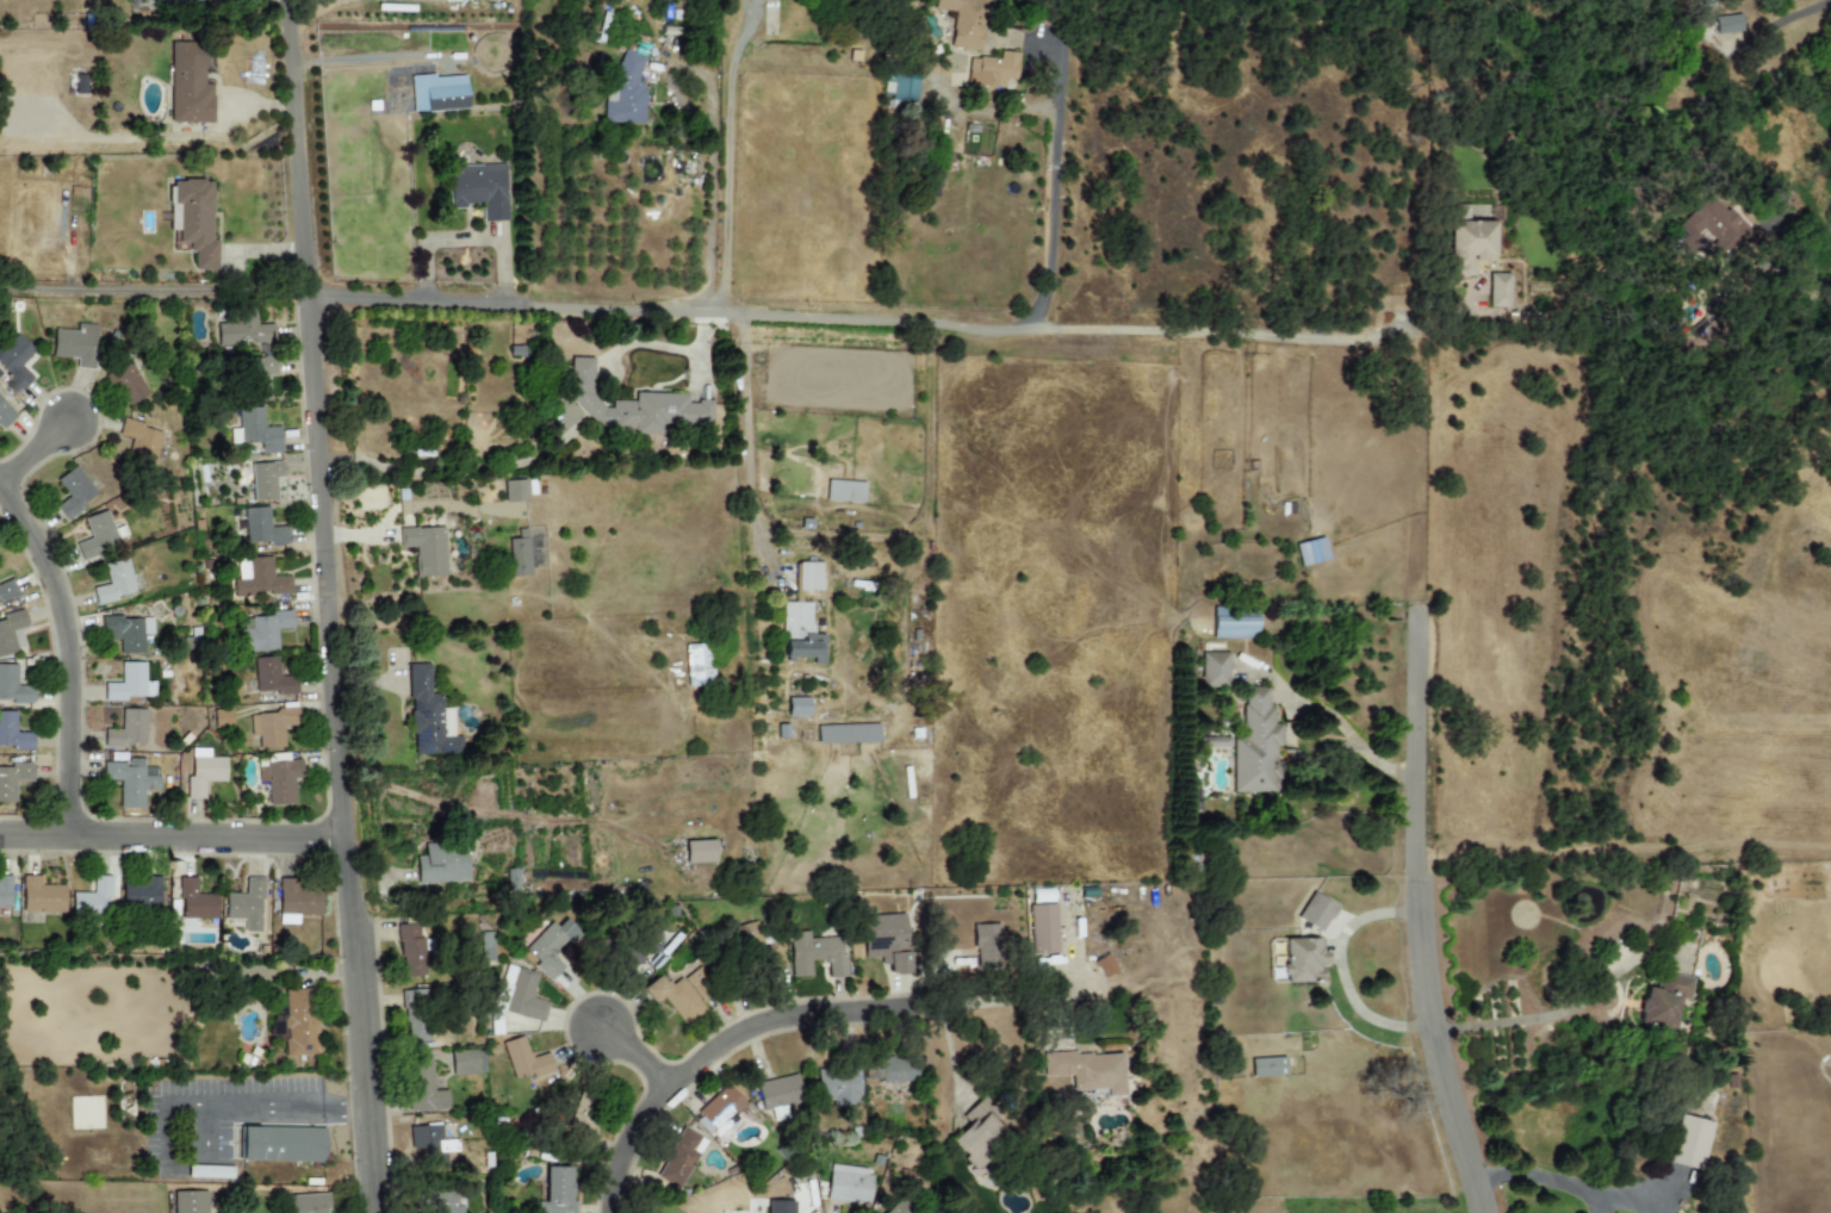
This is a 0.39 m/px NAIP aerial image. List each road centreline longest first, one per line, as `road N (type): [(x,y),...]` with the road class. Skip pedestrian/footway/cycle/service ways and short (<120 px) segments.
road 1 (tertiary): [(287,0),(364,1212)]
road 2 (residential): [(304,300),(1414,330)]
road 3 (tertiary): [(1474,1212),(1433,1038),(1416,910),(1416,611)]
road 4 (residential): [(612,1212),(641,1118),(735,1027),(789,1009),(927,1000)]
road 5 (residential): [(0,496),(30,536),(61,617),(69,836)]
road 6 (residential): [(0,836),(339,839)]
road 7 (residential): [(303,291),(0,289)]
road 8 (residential): [(1043,321),(1047,52)]

